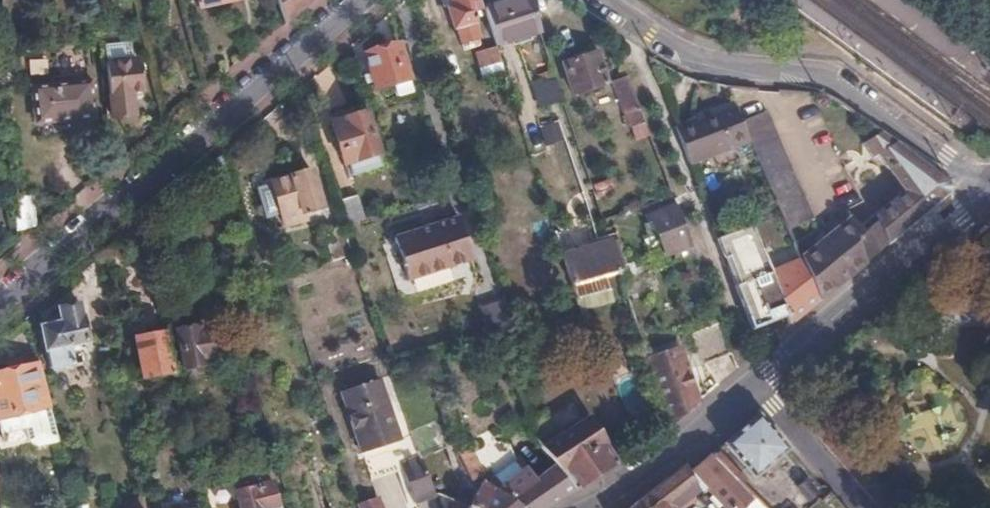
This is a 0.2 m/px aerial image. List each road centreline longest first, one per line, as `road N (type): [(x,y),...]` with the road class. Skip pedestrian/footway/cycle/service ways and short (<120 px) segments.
road 1 (residential): [(359,0),(0,299)]
road 2 (residential): [(989,186),(834,79),(699,56),(607,0)]
road 3 (tertiary): [(757,387),(989,186)]
road 4 (tertiary): [(593,507),(757,387)]
road 5 (residential): [(871,507),(757,387)]

